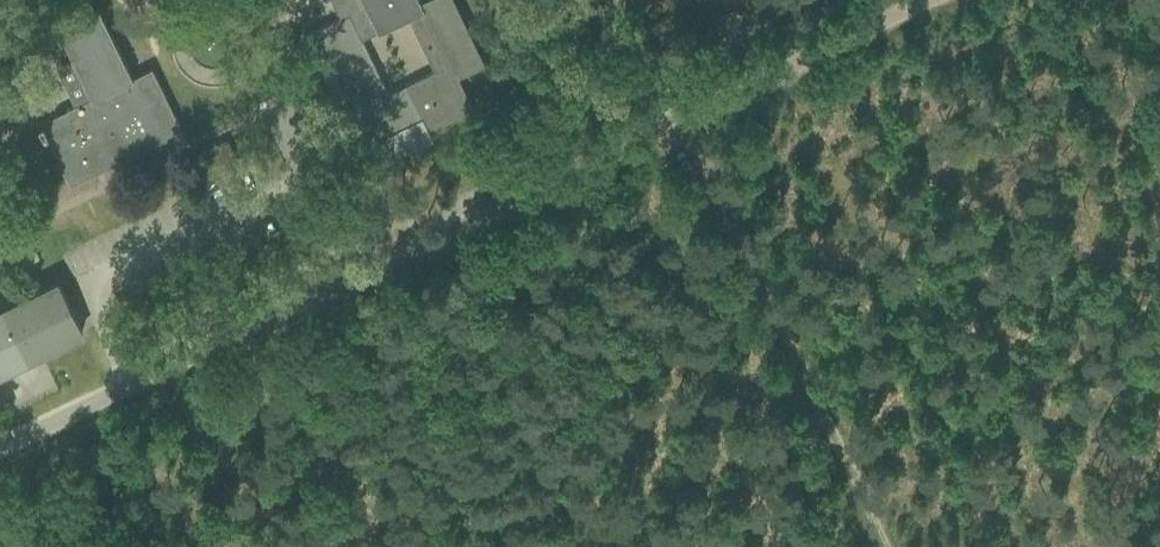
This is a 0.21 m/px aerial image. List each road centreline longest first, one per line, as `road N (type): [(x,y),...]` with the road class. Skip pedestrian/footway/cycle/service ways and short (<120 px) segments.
road 1 (unclassified): [(0,467),(356,285)]
road 2 (unclassified): [(356,285),(678,126)]
road 3 (unclassified): [(356,285),(294,160),(304,117),(253,0)]
road 4 (unclassified): [(678,126),(938,0)]
road 5 (unclassified): [(678,126),(620,0)]

